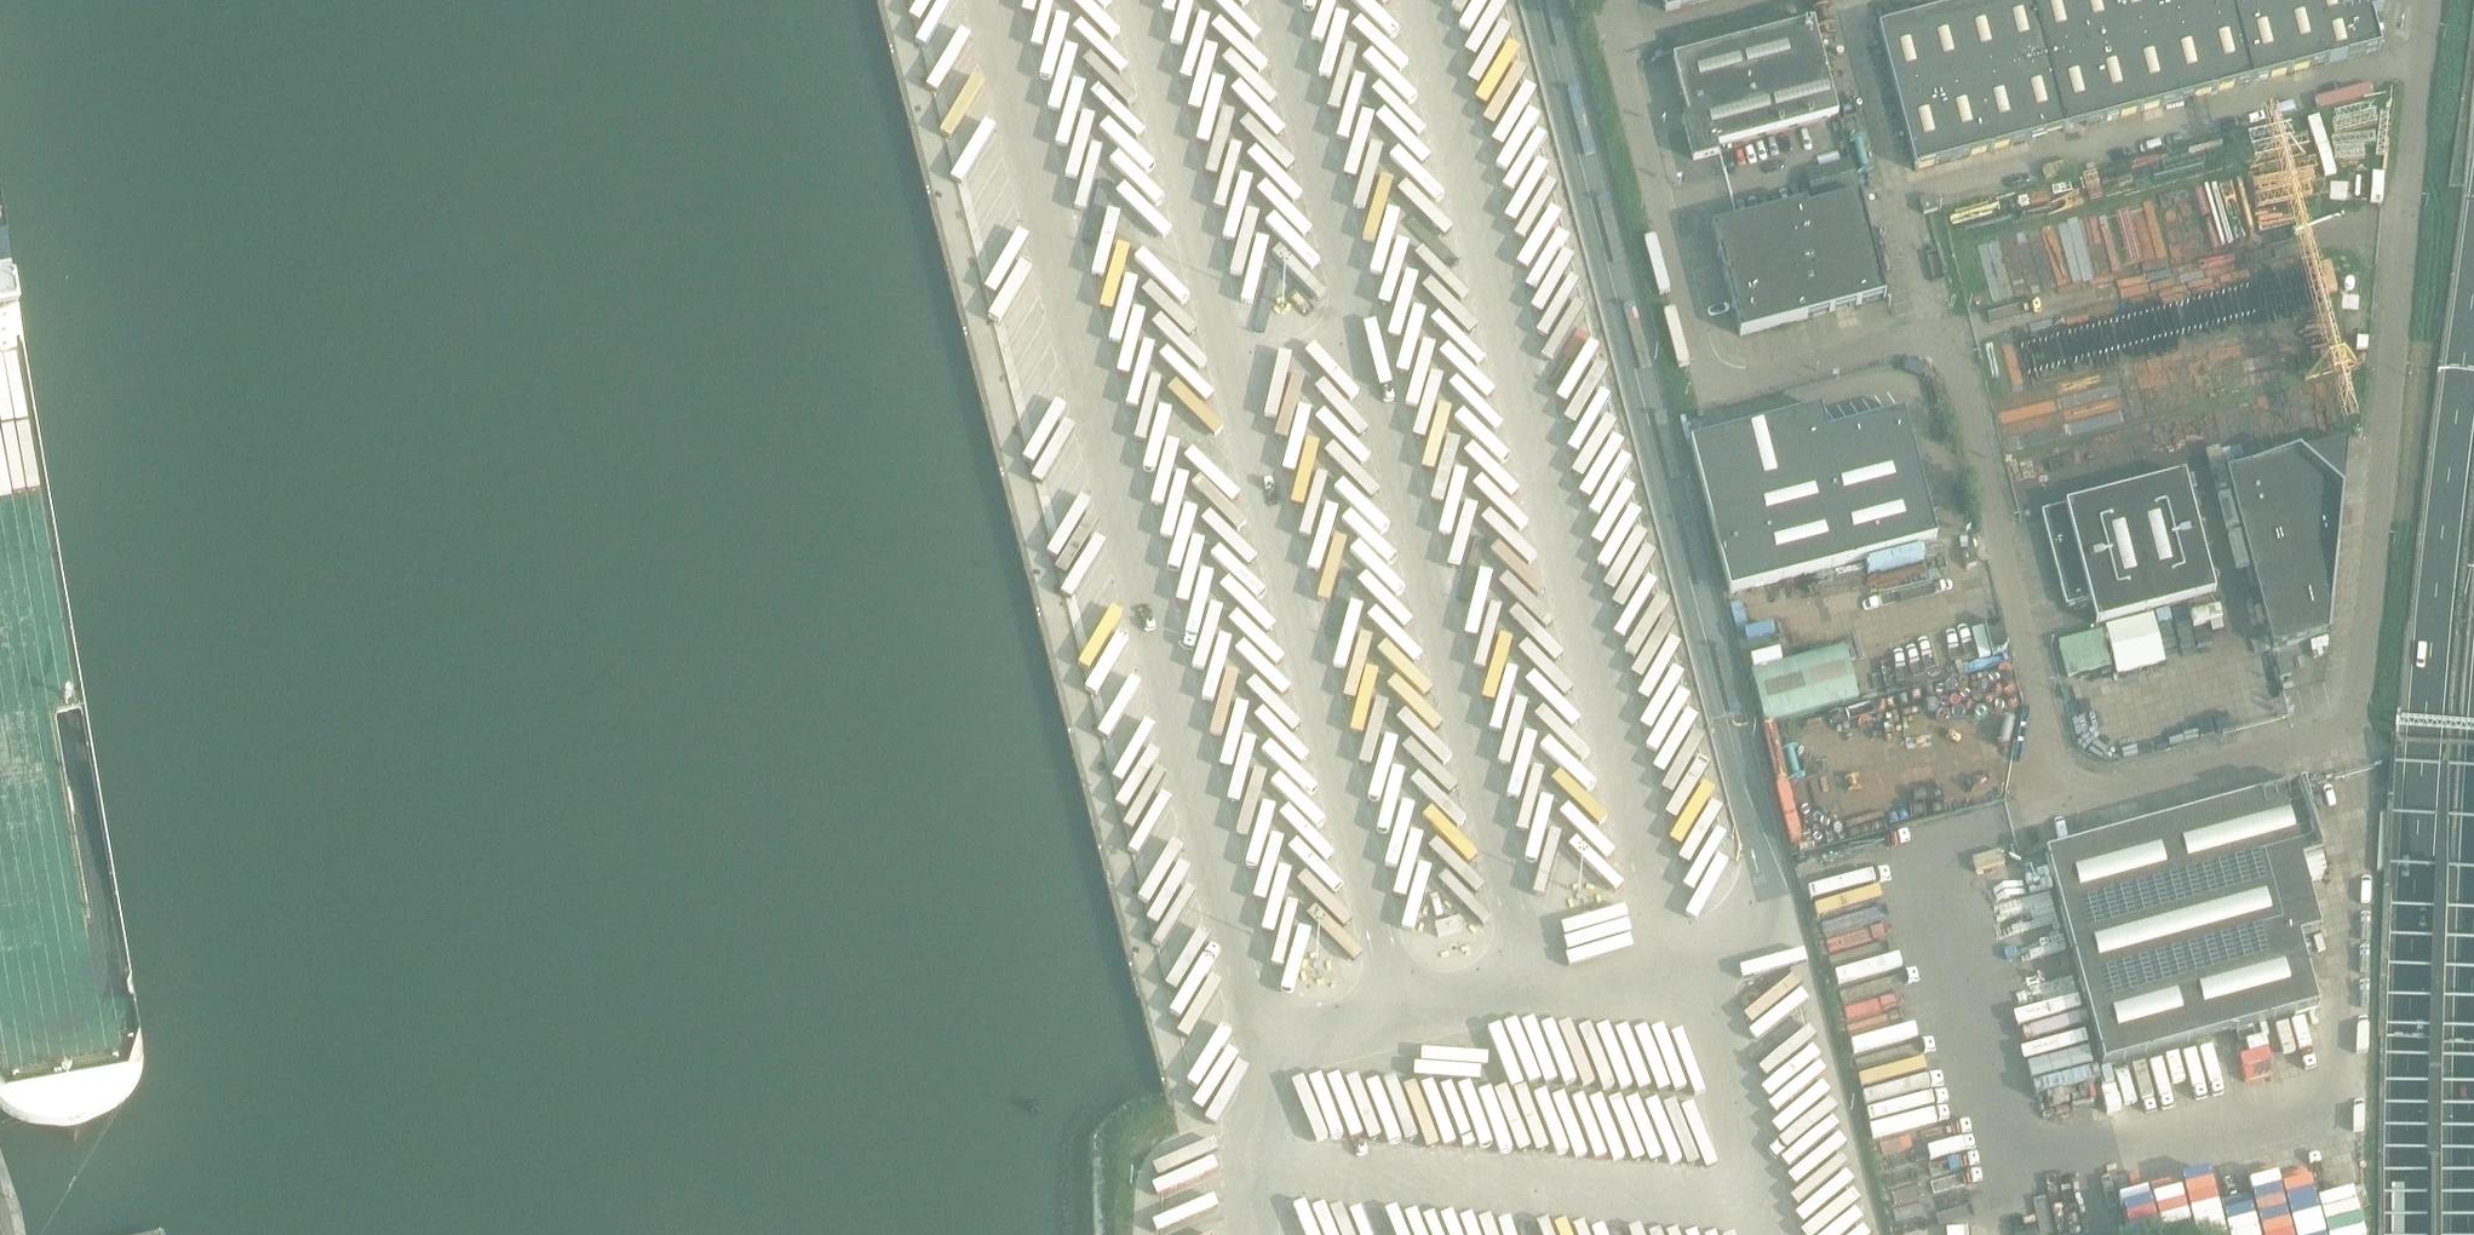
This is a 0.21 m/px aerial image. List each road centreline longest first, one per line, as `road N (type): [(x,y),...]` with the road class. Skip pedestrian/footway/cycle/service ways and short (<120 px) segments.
road 1 (unclassified): [(2414,68),(2357,717),(2061,805),(1943,329)]
road 2 (motorway): [(2473,308),(2435,633),(2417,879),(2410,1234)]
road 3 (unclassified): [(1943,329),(1711,385),(1614,43)]
road 4 (unclassified): [(1891,193),(2414,68)]
road 5 (motorway): [(2473,990),(2470,1234)]
road 6 (unclassified): [(1891,193),(1846,0)]
road 7 (unclassified): [(1614,43),(1779,0)]
road 8 (unclassified): [(1943,329),(1891,193)]

